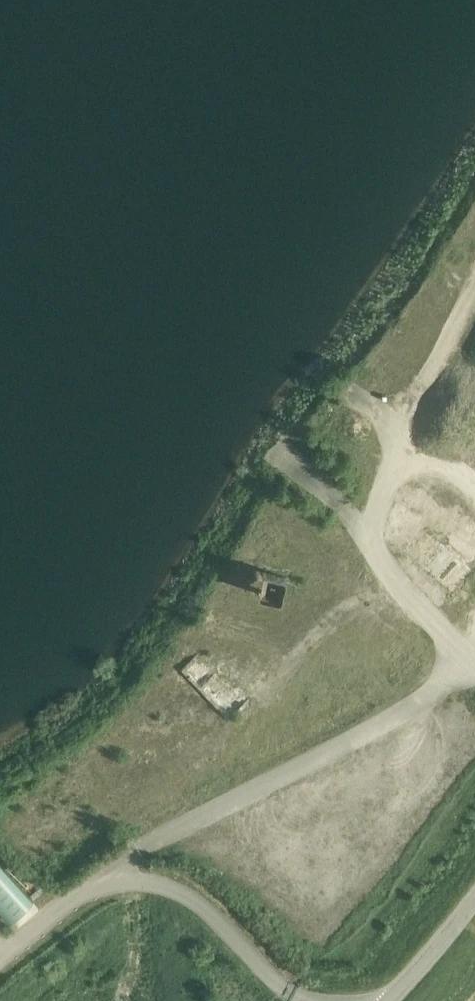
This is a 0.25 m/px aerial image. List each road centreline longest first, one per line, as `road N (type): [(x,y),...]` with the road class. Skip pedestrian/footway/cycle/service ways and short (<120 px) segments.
road 1 (unclassified): [(388,1000),(474,898)]

